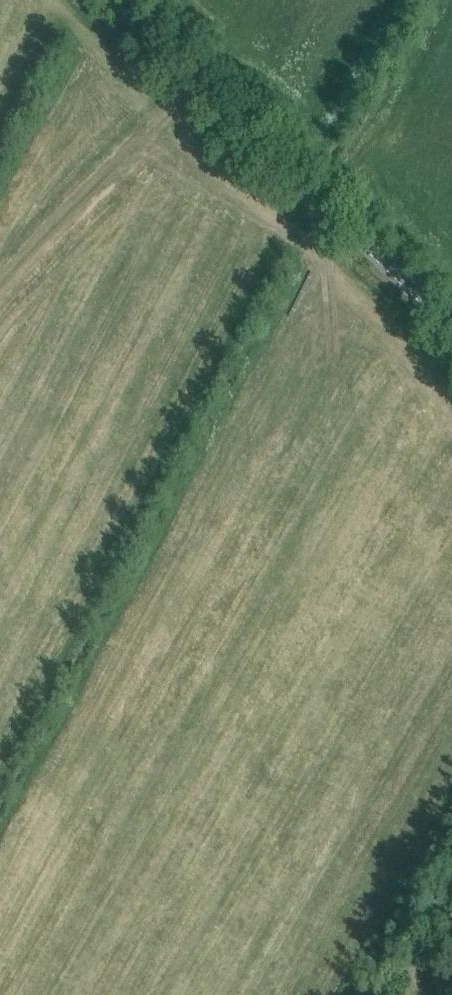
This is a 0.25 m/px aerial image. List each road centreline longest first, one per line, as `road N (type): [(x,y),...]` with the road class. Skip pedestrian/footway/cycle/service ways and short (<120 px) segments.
road 1 (unclassified): [(451,347),(121,0)]

